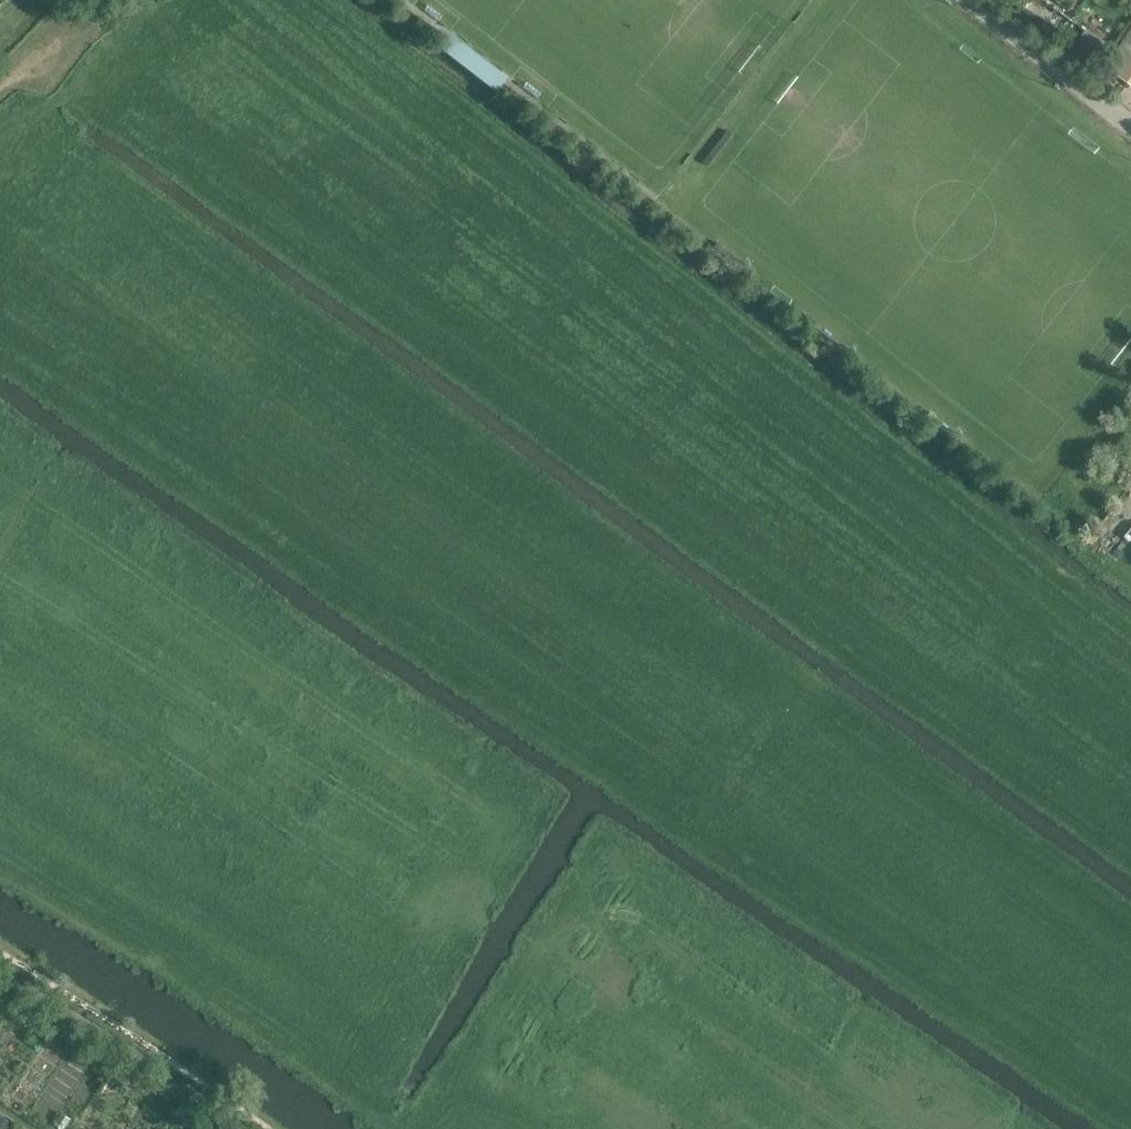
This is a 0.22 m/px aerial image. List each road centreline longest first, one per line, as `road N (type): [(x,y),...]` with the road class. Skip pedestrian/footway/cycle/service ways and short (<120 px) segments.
road 1 (unclassified): [(1130,130),(967,0)]

